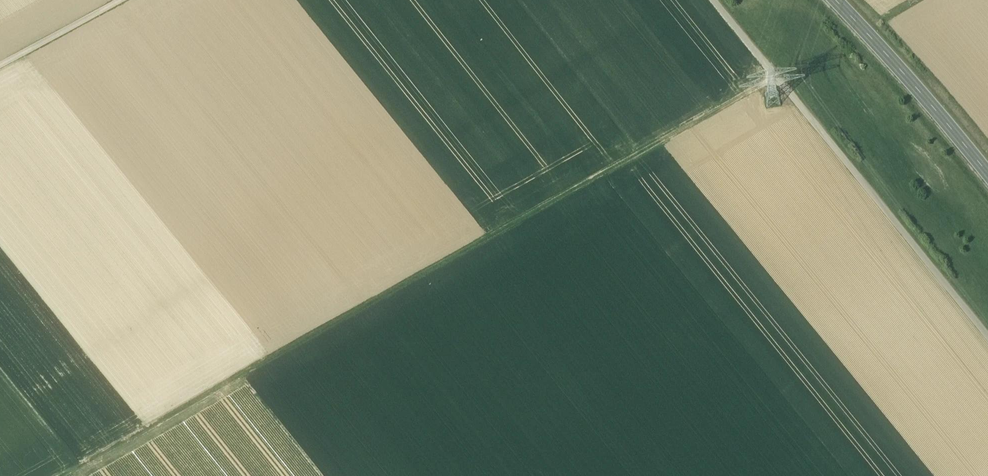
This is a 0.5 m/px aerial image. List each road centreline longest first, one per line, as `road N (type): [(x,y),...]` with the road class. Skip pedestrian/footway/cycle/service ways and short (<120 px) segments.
road 1 (track): [(775,74),(70,475)]
road 2 (track): [(714,0),(987,336)]
road 3 (secondary): [(987,174),(837,0)]
road 4 (track): [(0,64),(118,0)]

